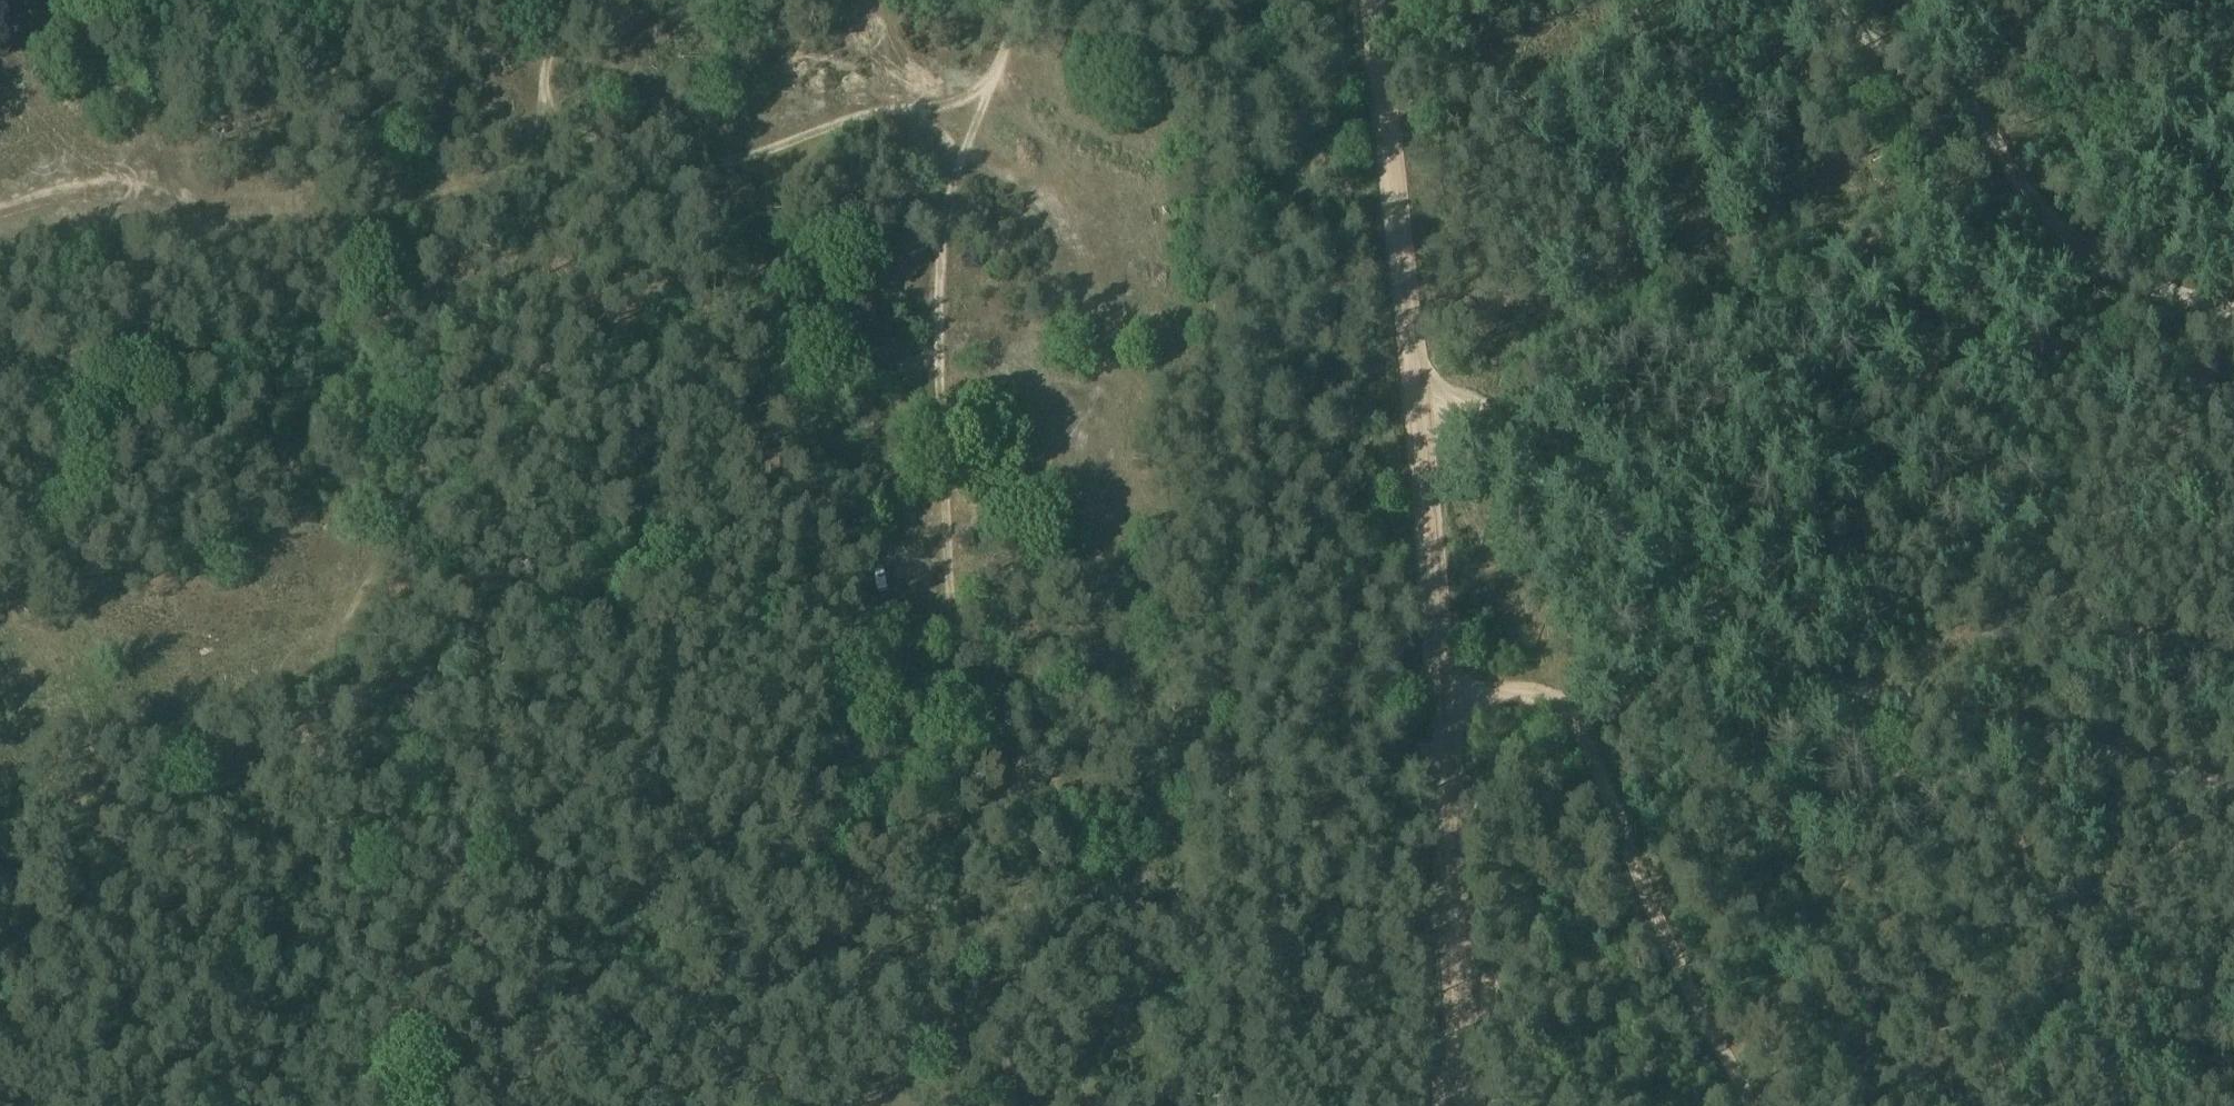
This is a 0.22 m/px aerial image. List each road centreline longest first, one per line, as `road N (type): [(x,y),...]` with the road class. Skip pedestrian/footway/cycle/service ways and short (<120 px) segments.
road 1 (track): [(1235,1105),(1183,0)]
road 2 (track): [(0,245),(123,227),(361,222),(428,185),(525,150),(742,165),(871,127),(973,117)]
road 3 (track): [(993,0),(973,117),(937,238),(937,290)]

